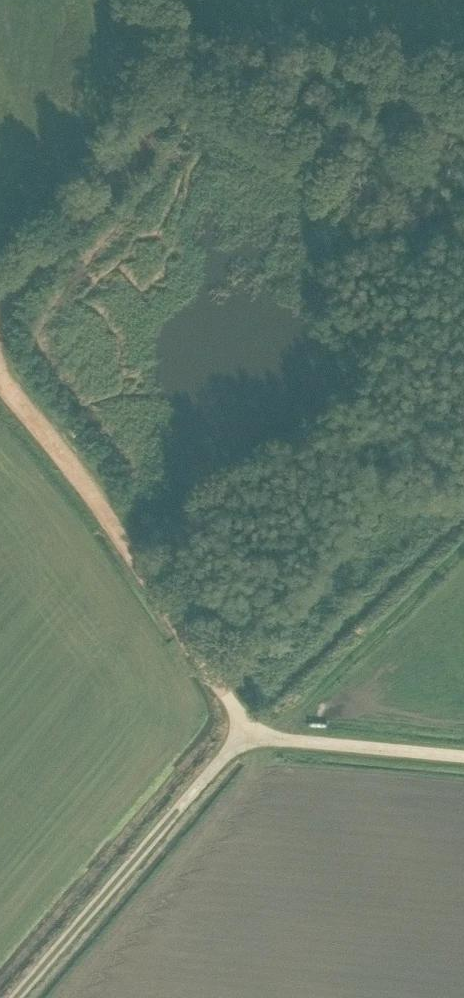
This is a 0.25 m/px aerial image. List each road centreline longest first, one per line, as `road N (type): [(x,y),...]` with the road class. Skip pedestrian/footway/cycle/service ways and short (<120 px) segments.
road 1 (track): [(251,737),(113,522),(0,380)]
road 2 (track): [(173,0),(180,47),(152,125),(0,301)]
road 3 (track): [(251,737),(228,750),(15,997)]
road 4 (unclassified): [(463,757),(251,737)]

